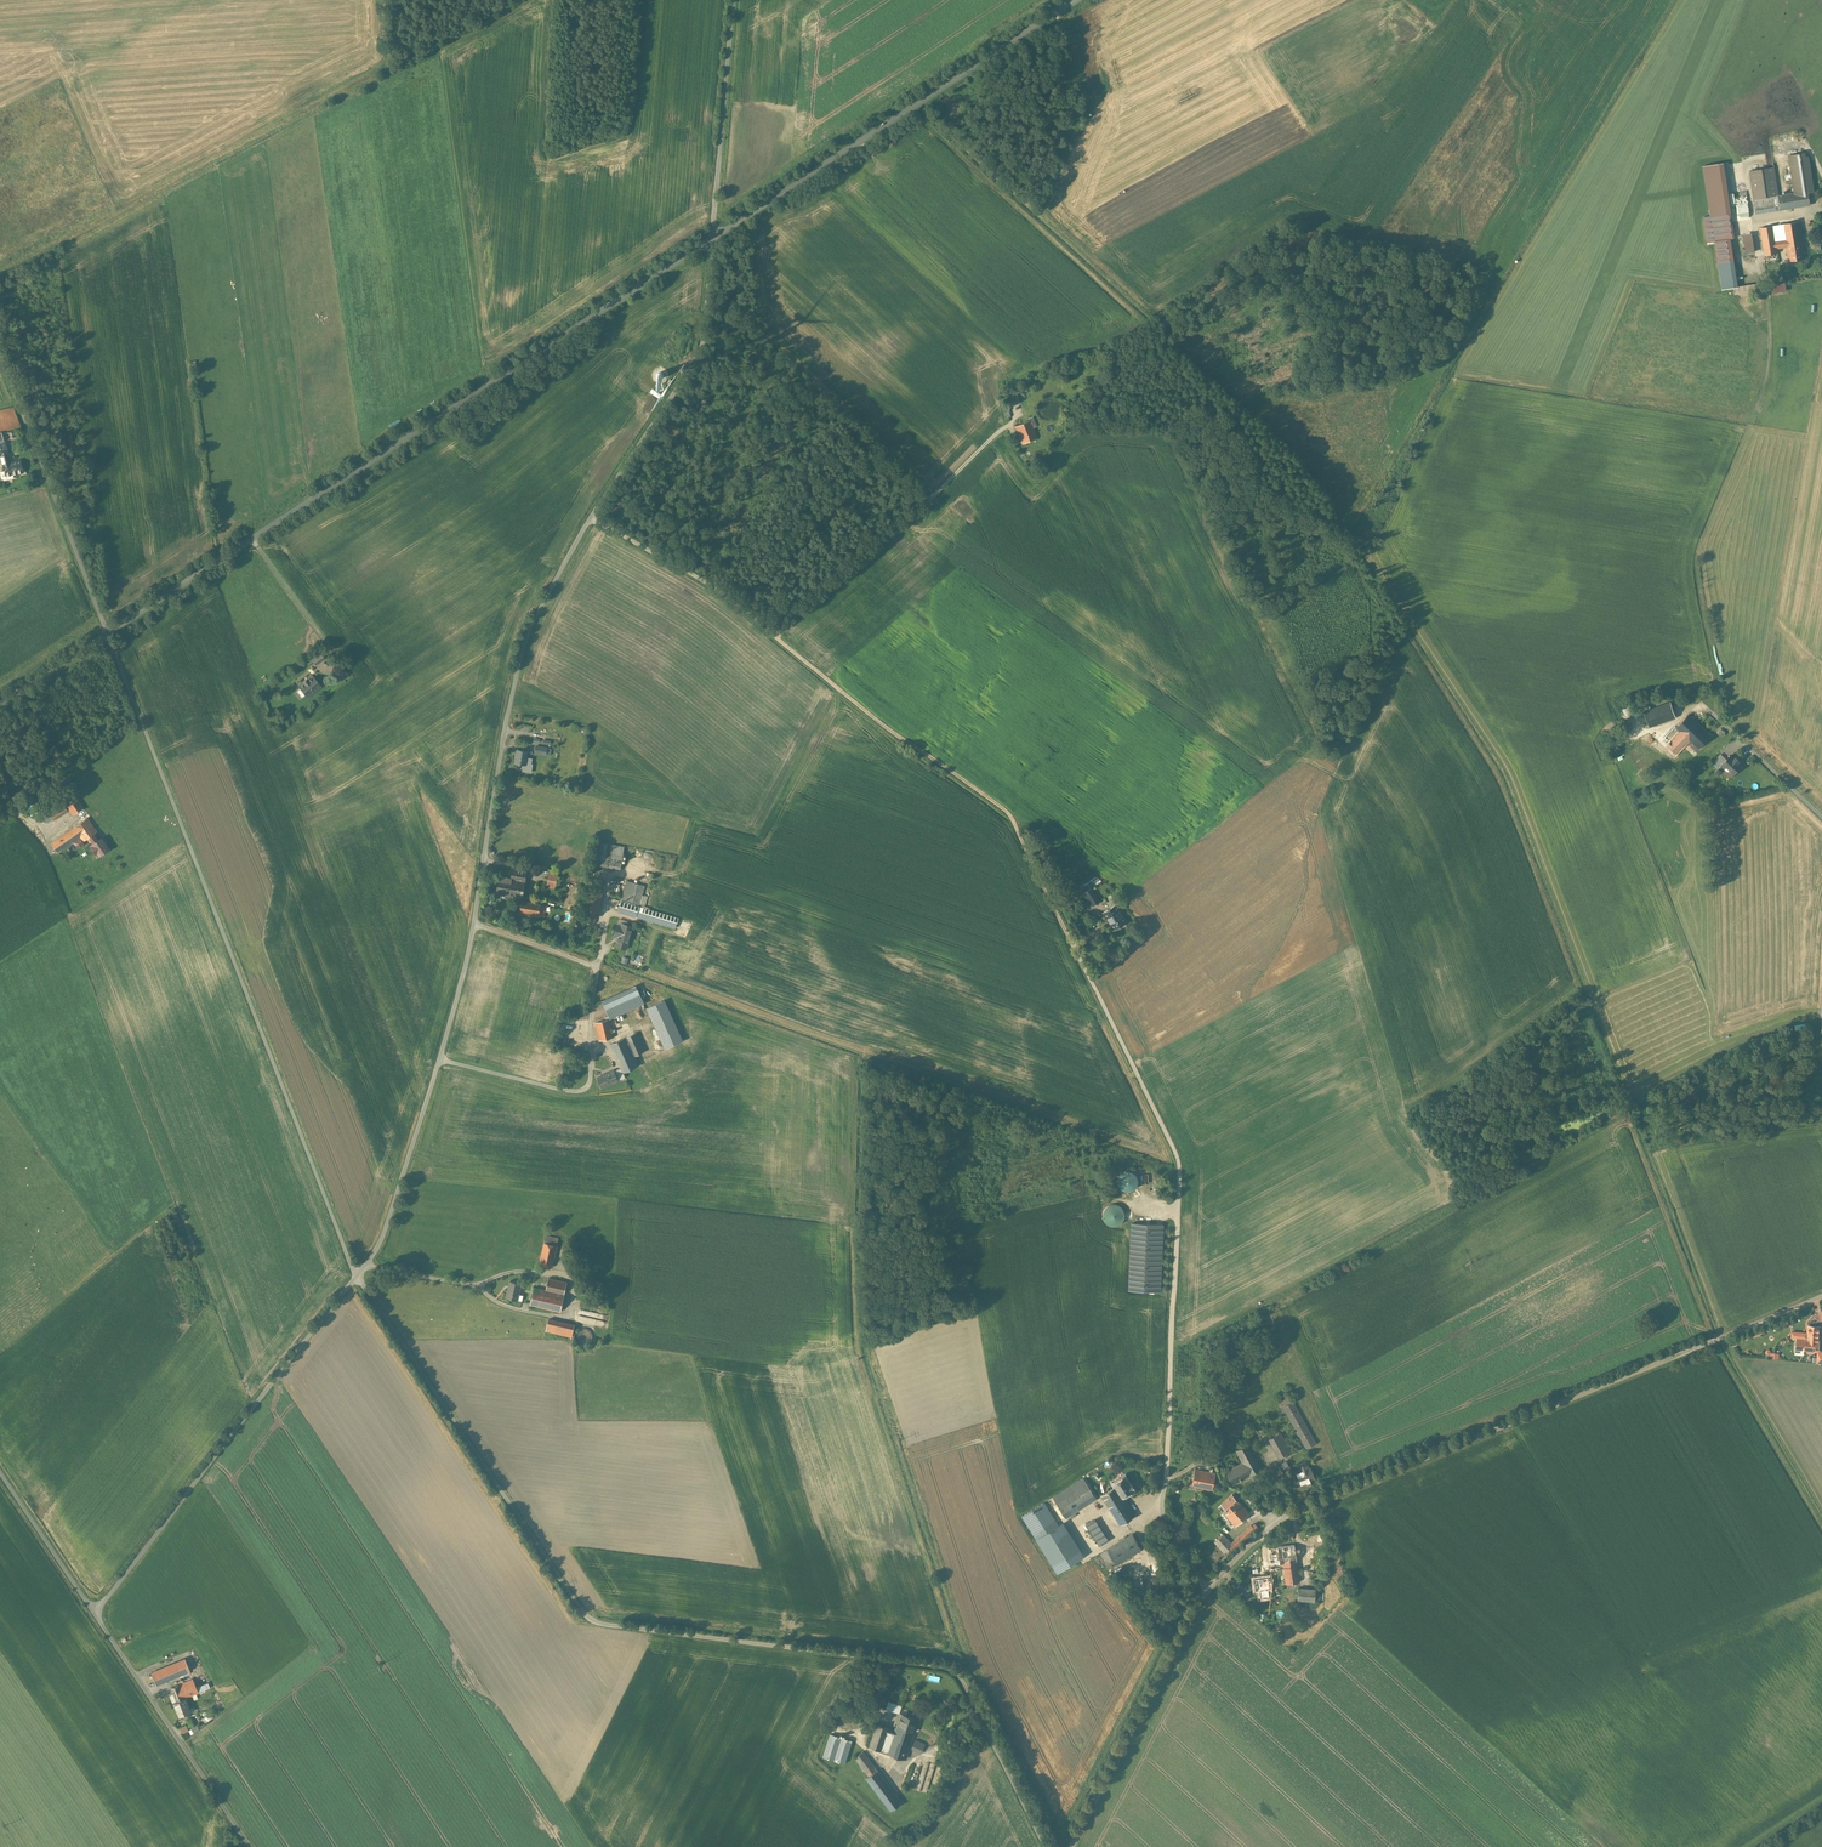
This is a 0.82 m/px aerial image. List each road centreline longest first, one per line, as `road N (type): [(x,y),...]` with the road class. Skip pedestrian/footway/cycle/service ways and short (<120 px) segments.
road 1 (unclassified): [(357,1277),(380,1245),(461,981),(527,632),(697,355),(712,239)]
road 2 (unclassified): [(357,1277),(593,1621),(951,1670),(1045,1846)]
road 3 (unclassified): [(1071,1846),(1203,1598),(1276,1523),(1821,1296)]
road 4 (unclassified): [(108,633),(712,239)]
road 5 (unclassified): [(108,633),(357,1277)]
road 6 (track): [(1714,715),(1699,557),(1766,383),(1767,292)]
road 7 (unclassified): [(712,239),(1076,0)]
road 8 (unclassified): [(95,1612),(357,1277)]
road 9 (track): [(768,633),(1009,818),(1051,903)]
road 10 (track): [(1001,429),(773,637)]
road 11 (unclassified): [(251,1846),(95,1612)]
road 12 (unclassified): [(712,239),(733,0)]
road 13 (unclassified): [(95,1612),(0,1473)]
road 14 (unclassified): [(0,703),(108,633)]

